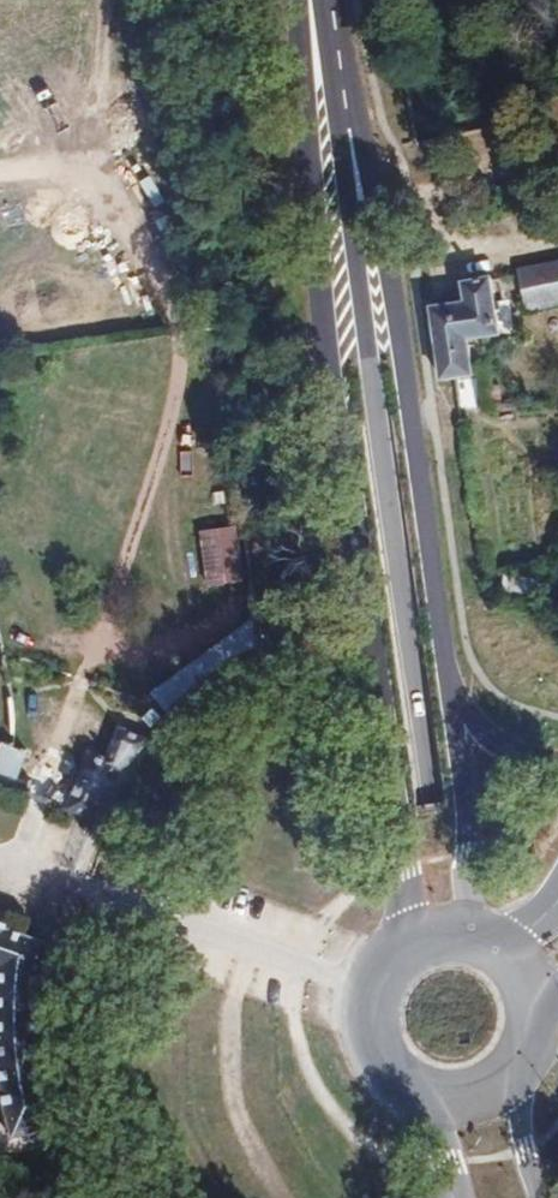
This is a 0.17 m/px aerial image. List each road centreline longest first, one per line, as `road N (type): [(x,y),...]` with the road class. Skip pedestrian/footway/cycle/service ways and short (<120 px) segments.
road 1 (secondary): [(484,1197),(430,806),(369,225)]
road 2 (secondary): [(369,225),(401,949)]
road 3 (secondary): [(451,681),(385,260),(369,225)]
road 4 (track): [(306,969),(0,858)]
road 5 (secondary): [(483,935),(466,855),(451,681)]
road 6 (secondary): [(329,0),(369,225)]
road 7 (primary): [(401,949),(374,986),(371,1031),(378,1053),(409,1086)]
road 8 (secondary): [(557,759),(496,739),(451,681)]
road 9 (primary): [(539,1197),(524,1154),(516,1072)]
road 10 (primary): [(409,1086),(454,1169),(456,1197)]

